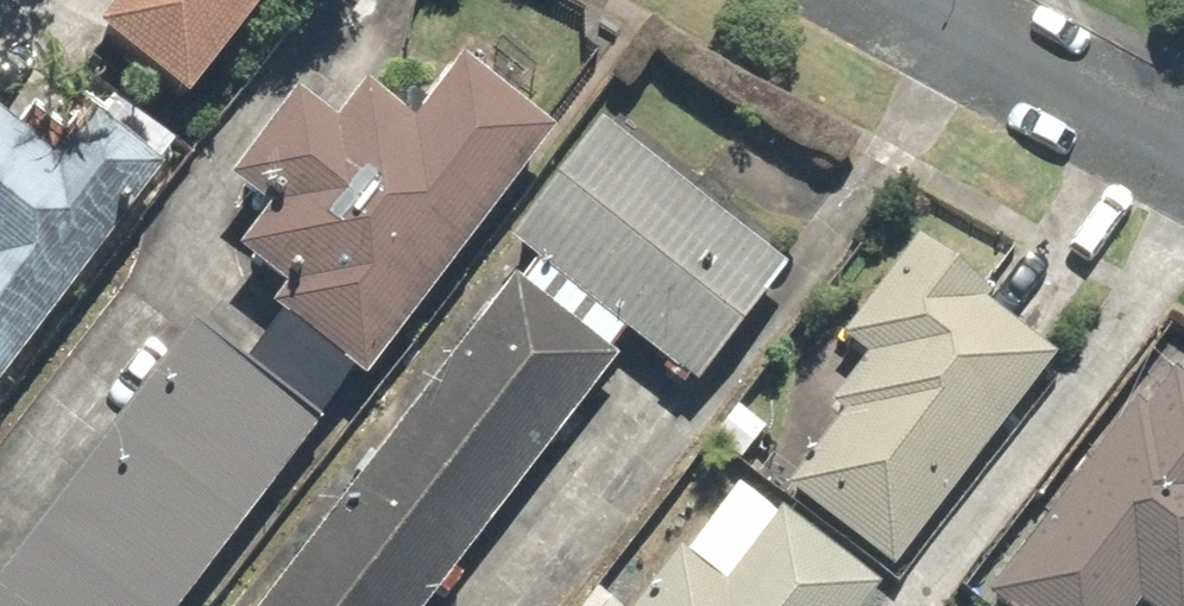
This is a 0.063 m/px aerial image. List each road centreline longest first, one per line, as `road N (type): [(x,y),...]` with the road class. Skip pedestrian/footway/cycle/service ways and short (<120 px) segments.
road 1 (residential): [(895,0),(1183,161)]

